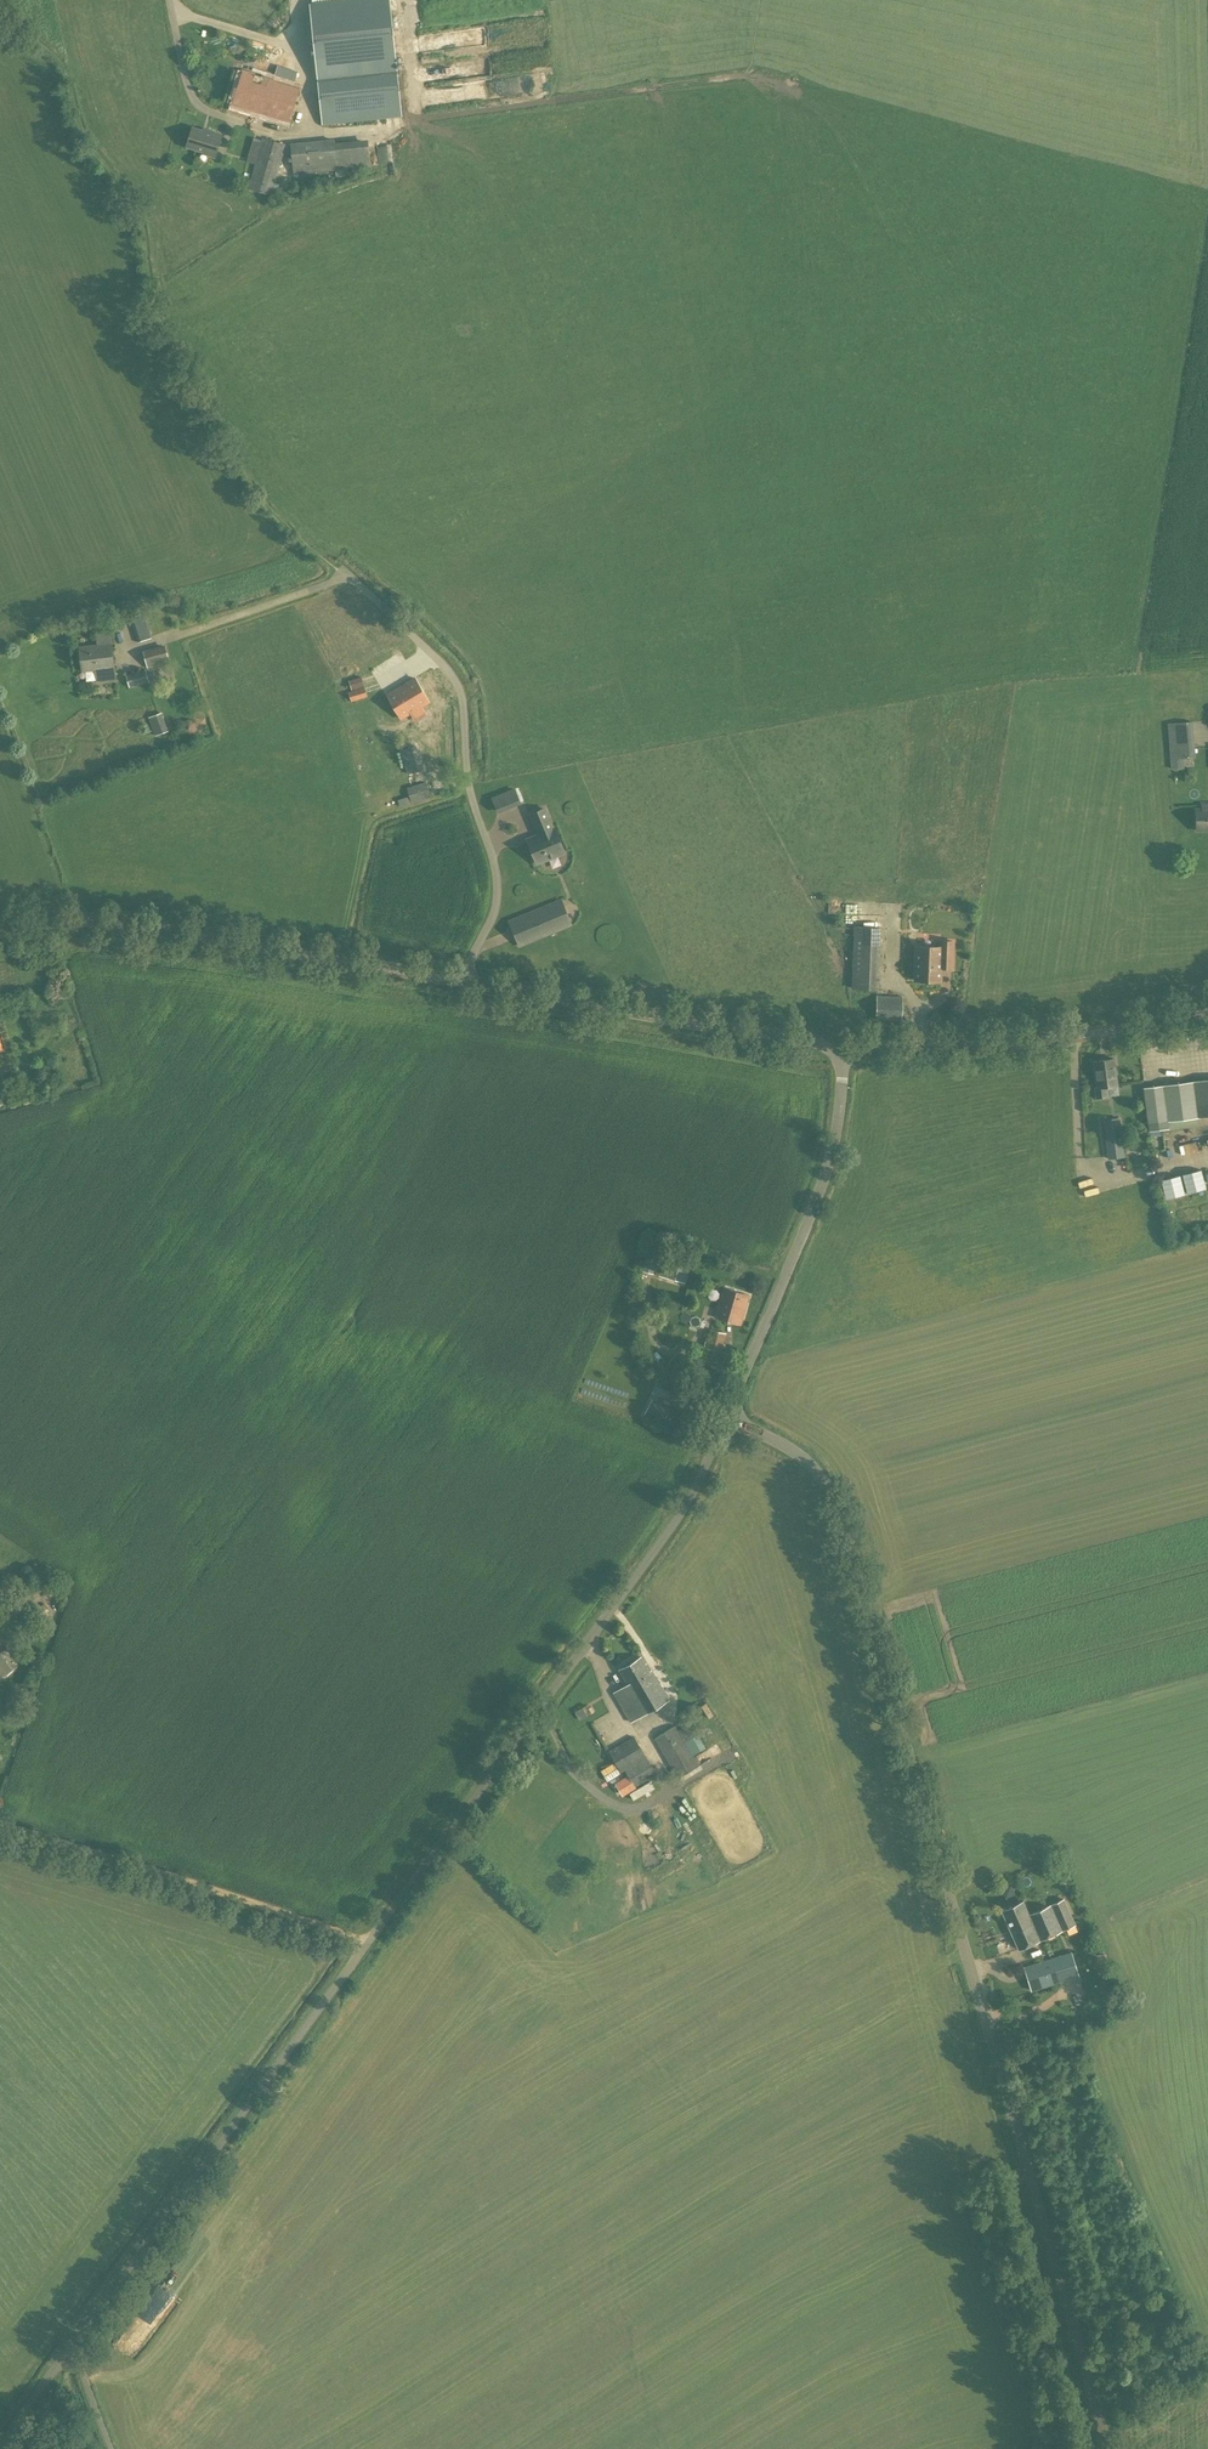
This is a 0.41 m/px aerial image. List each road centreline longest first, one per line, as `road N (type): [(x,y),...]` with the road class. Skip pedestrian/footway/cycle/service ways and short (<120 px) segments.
road 1 (unclassified): [(74,2346),(663,1537),(726,1419)]
road 2 (unclassified): [(1107,2448),(840,1515),(799,1454),(726,1419)]
road 3 (unclassified): [(462,981),(497,891),(468,786),(461,694),(449,673),(343,574),(193,634)]
road 4 (tertiary): [(462,981),(162,935),(0,936)]
road 5 (unclassified): [(726,1419),(827,1170),(848,1044)]
road 6 (tertiary): [(848,1044),(462,981)]
road 7 (track): [(366,1944),(0,1813)]
road 8 (tertiary): [(1207,1011),(1068,1037),(848,1044)]
road 9 (unclassified): [(0,2442),(74,2346)]

